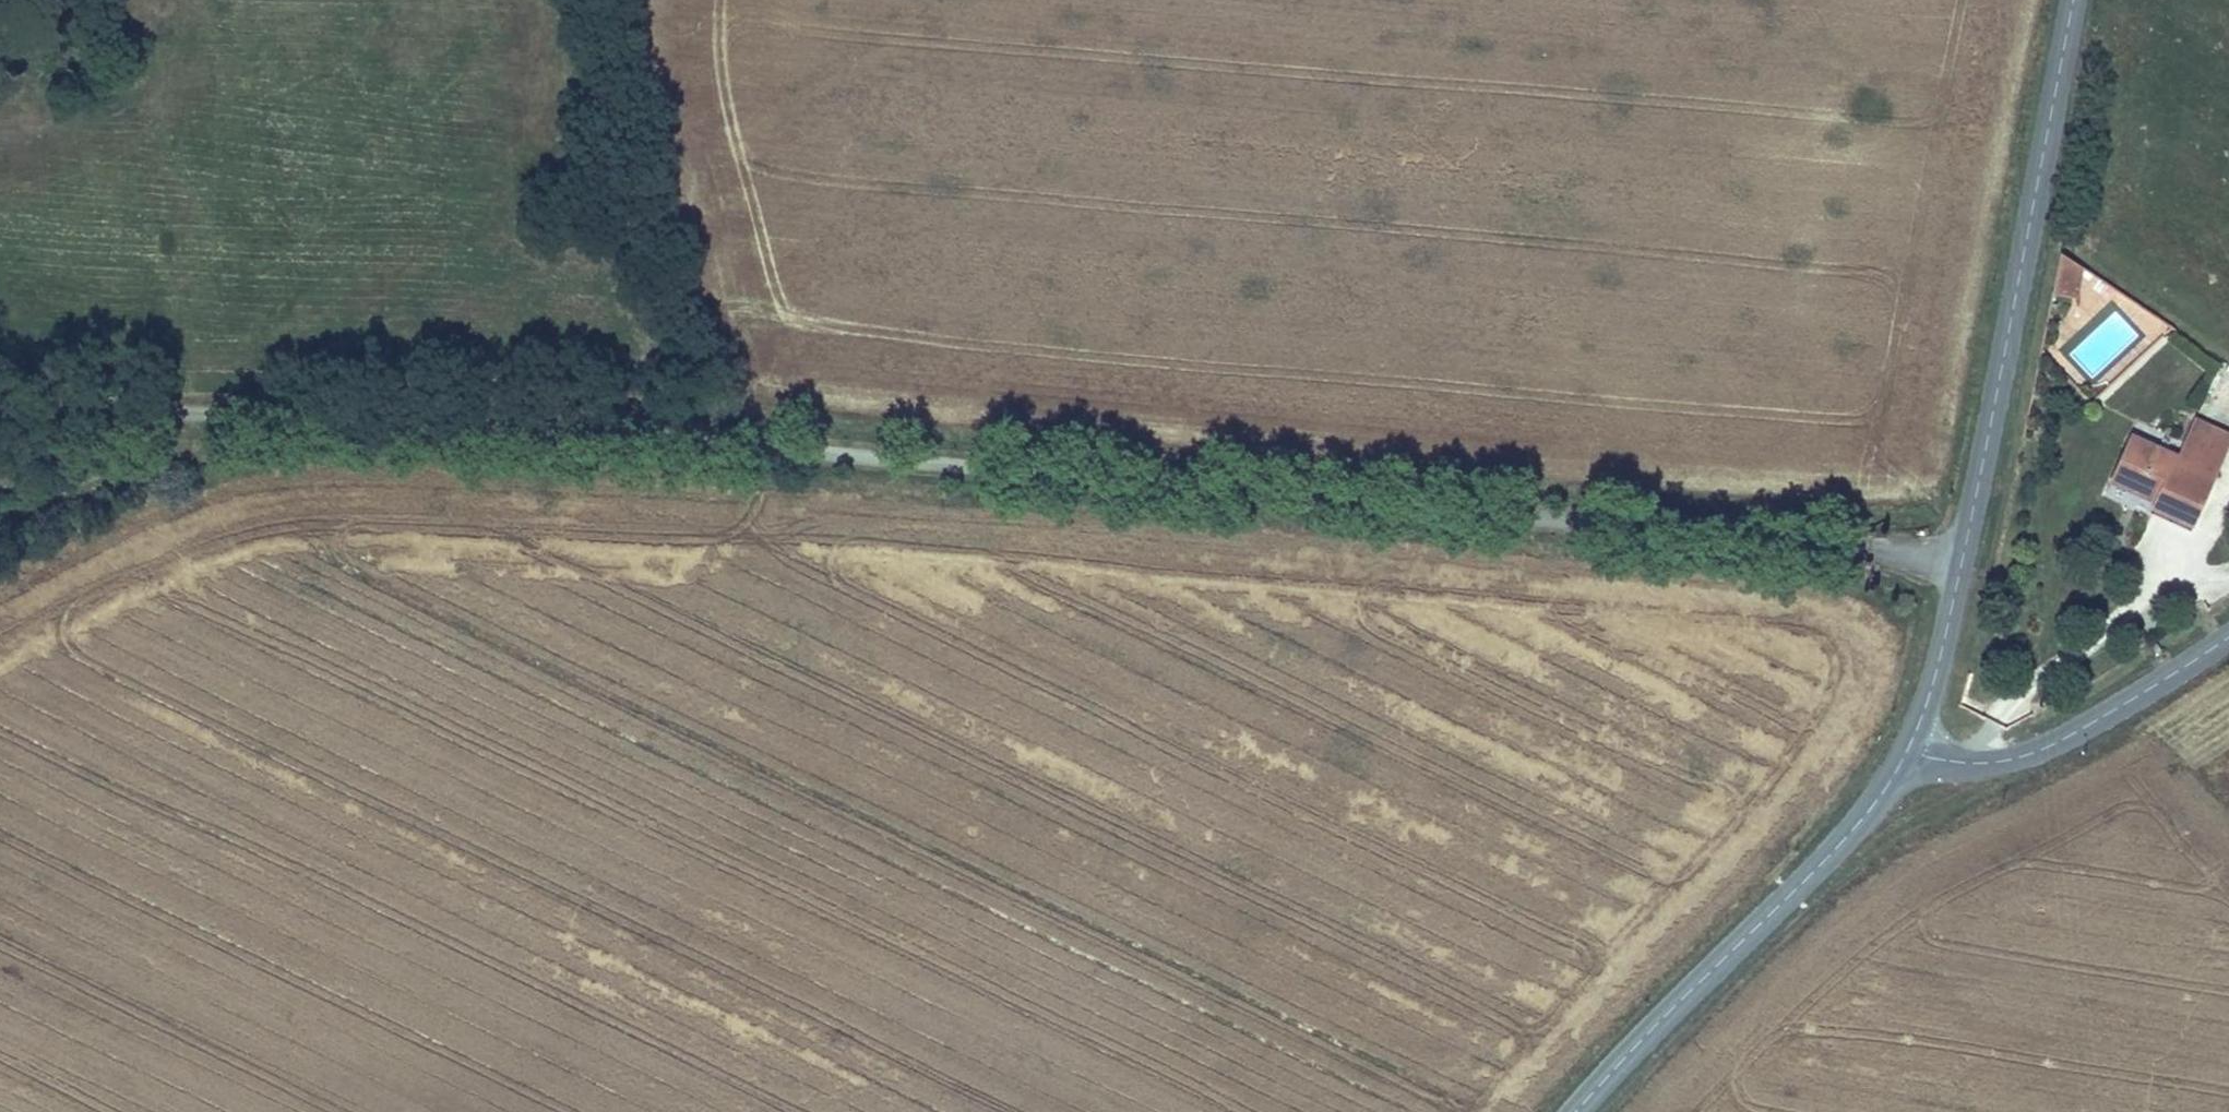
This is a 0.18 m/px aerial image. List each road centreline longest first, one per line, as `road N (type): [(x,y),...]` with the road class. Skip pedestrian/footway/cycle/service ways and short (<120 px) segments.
road 1 (tertiary): [(2090,0),(1932,688),(1910,750)]
road 2 (tertiary): [(1577,1111),(1806,882),(1910,750)]
road 3 (tertiary): [(1910,750),(1973,762),(2022,757),(2063,742),(2228,639)]

